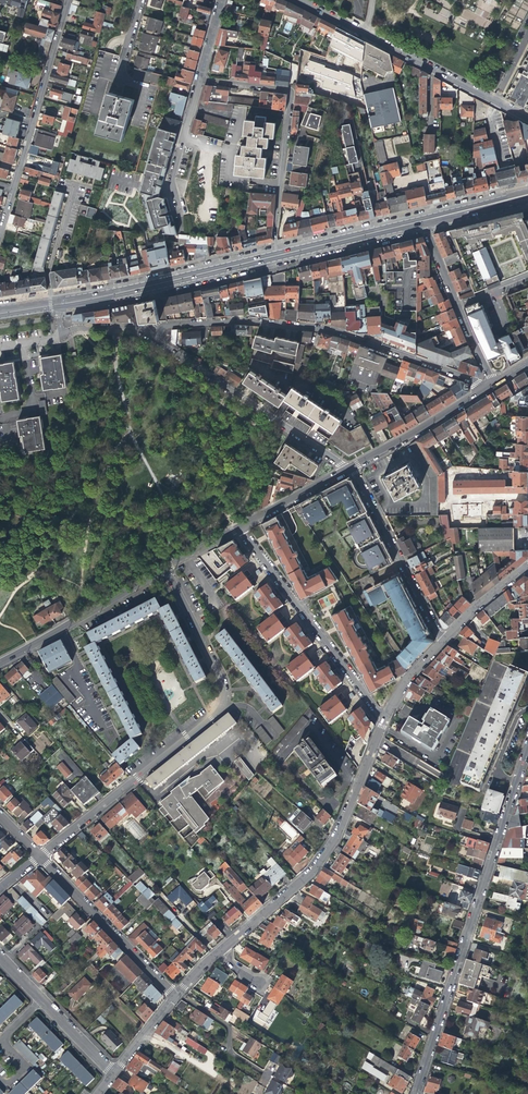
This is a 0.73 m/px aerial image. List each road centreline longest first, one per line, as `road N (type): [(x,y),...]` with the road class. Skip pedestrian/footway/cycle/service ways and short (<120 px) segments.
road 1 (residential): [(165,569),(218,672),(217,707),(38,854)]
road 2 (residential): [(527,752),(415,1093)]
road 3 (residential): [(486,384),(327,326),(241,318),(175,322),(161,331),(161,345)]
road 4 (residential): [(382,717),(335,835),(309,872),(220,951)]
road 5 (residential): [(279,253),(290,94),(197,80)]
road 6 (tertiary): [(0,236),(68,0)]
road 7 (residential): [(382,717),(238,529)]
road 8 (primary): [(57,302),(279,253)]
road 9 (residential): [(161,345),(347,469)]
road 10 (residential): [(38,854),(174,995)]
road 11 (residential): [(352,467),(442,640)]
road 12 (tertiary): [(0,663),(165,569)]
road 13 (tertiary): [(367,36),(527,118)]
road 14 (residential): [(491,382),(422,219)]
road 15 (tertiary): [(352,467),(486,384)]
road 16 (residential): [(197,80),(172,179),(186,226)]
road 17 (primary): [(279,253),(422,219)]
road 18 (tertiary): [(238,529),(347,469)]

